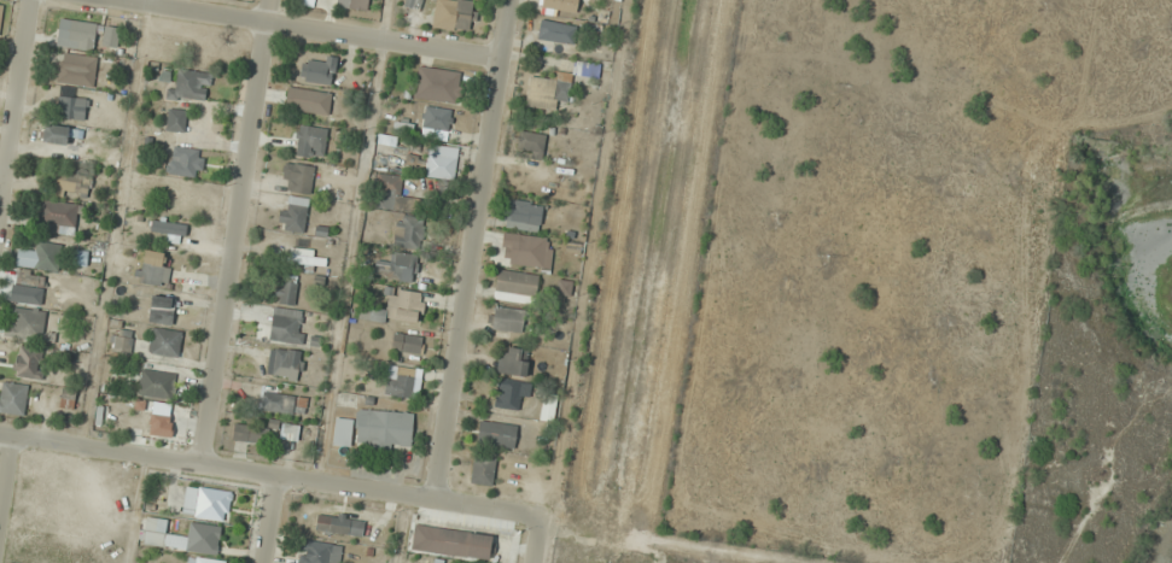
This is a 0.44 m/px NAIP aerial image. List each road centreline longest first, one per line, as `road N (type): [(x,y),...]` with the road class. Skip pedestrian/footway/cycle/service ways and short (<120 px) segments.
road 1 (residential): [(512,0),(437,498)]
road 2 (residential): [(270,0),(204,465)]
road 3 (residential): [(0,436),(437,498)]
road 4 (residential): [(109,0),(503,63)]
road 5 (residential): [(36,0),(0,224)]
road 6 (residential): [(437,498),(537,518),(531,562)]

